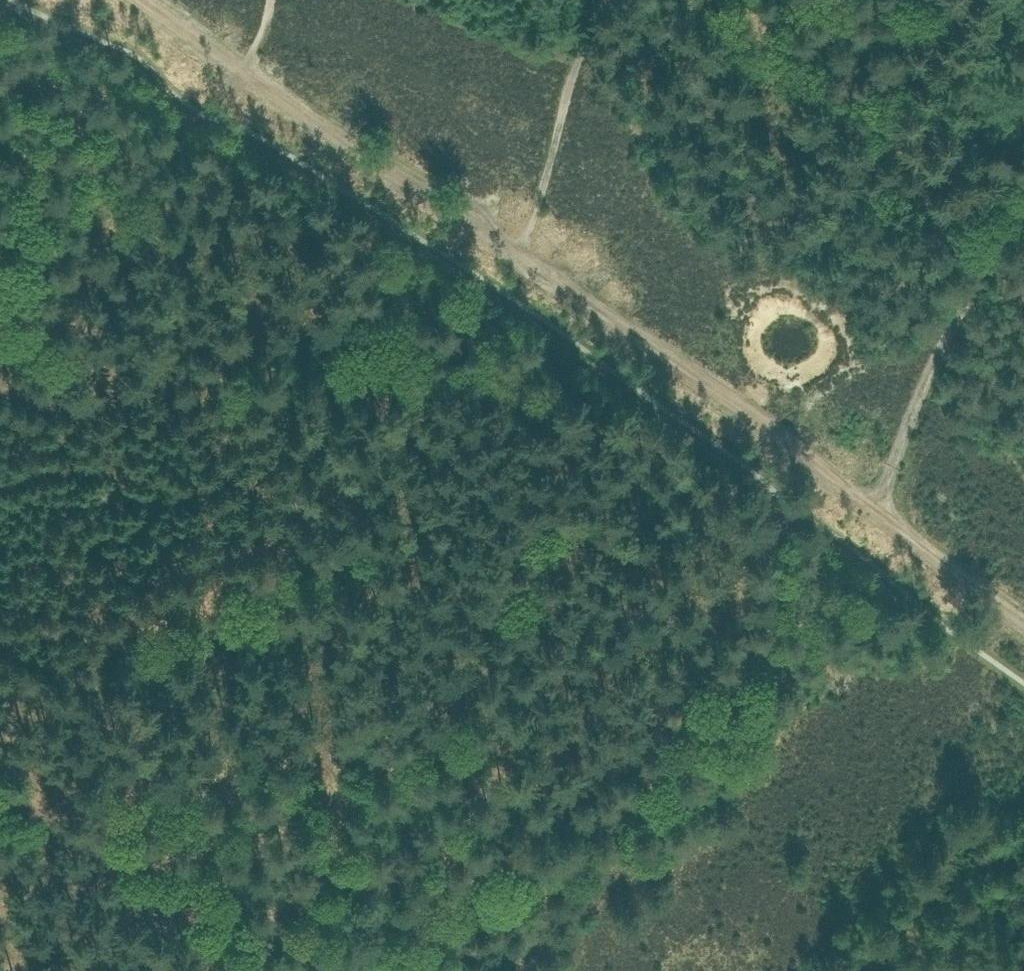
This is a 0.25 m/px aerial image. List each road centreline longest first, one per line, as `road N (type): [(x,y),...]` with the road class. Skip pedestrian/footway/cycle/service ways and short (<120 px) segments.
road 1 (track): [(1023,608),(525,253),(340,143),(132,0)]
road 2 (track): [(1023,190),(937,340),(878,498),(846,547)]
road 3 (track): [(0,825),(60,846),(226,970)]

